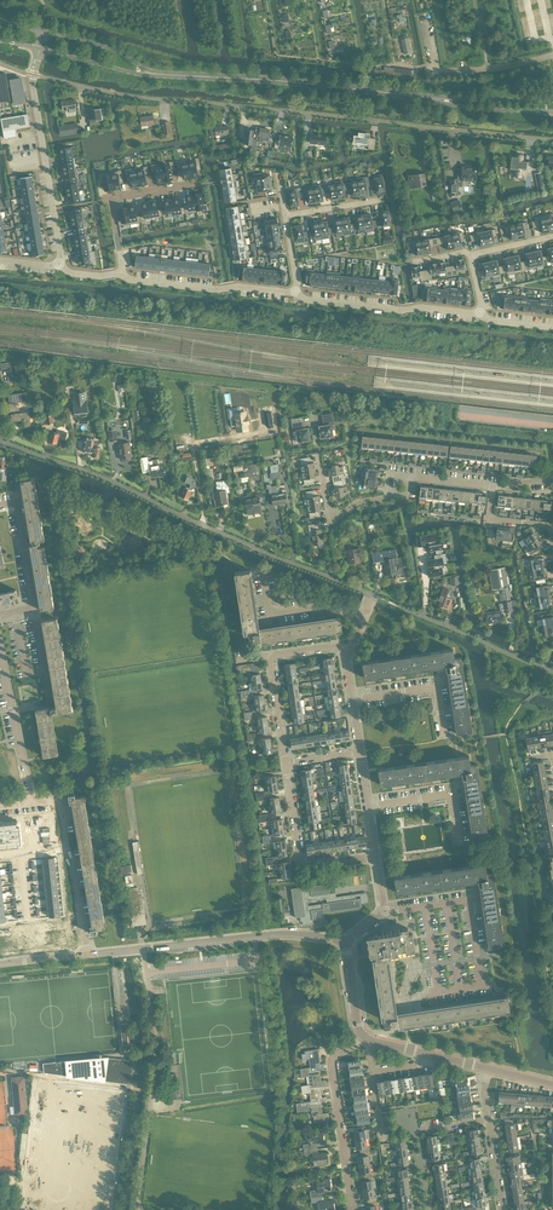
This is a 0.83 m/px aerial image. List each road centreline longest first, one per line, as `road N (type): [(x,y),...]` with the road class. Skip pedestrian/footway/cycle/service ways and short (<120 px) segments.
road 1 (residential): [(552,140),(137,97),(33,74)]
road 2 (residential): [(372,595),(105,478),(0,442)]
road 3 (unclassified): [(139,1209),(156,1029),(142,950)]
road 4 (secondary): [(409,96),(155,74)]
road 5 (residential): [(142,950),(288,935),(346,941)]
road 6 (residential): [(552,671),(372,595)]
road 7 (residential): [(60,265),(33,74)]
road 8 (residential): [(286,763),(300,873),(376,859)]
road 9 (residential): [(353,1209),(331,1061),(361,1037)]
road 10 (residential): [(297,292),(402,312),(483,315)]
road 11 (residential): [(33,804),(60,802),(90,956)]
road 12 (residential): [(347,653),(336,646),(276,656),(286,763)]
road 13 (residential): [(122,274),(297,292)]
road 14 (residential): [(203,183),(109,199),(122,274)]
road 15 (residential): [(33,804),(0,652)]
road 16 (residential): [(408,477),(401,495),(358,502),(334,516),(318,454)]
road 17 (secondary): [(409,96),(552,111)]
road 18 (secondary): [(552,100),(409,96)]
road 19 (residential): [(363,618),(333,605),(271,613),(264,570)]
road 20 (residential): [(445,736),(437,687),(353,699)]
road 21 (residential): [(460,843),(452,795),(369,807)]
road 22 (residential): [(482,987),(470,901),(426,907)]
road 23 (residential): [(426,907),(438,993),(482,987)]
road 24 (residential): [(35,608),(14,501),(0,504)]
road 25 (secondary): [(155,74),(111,49),(43,31)]

